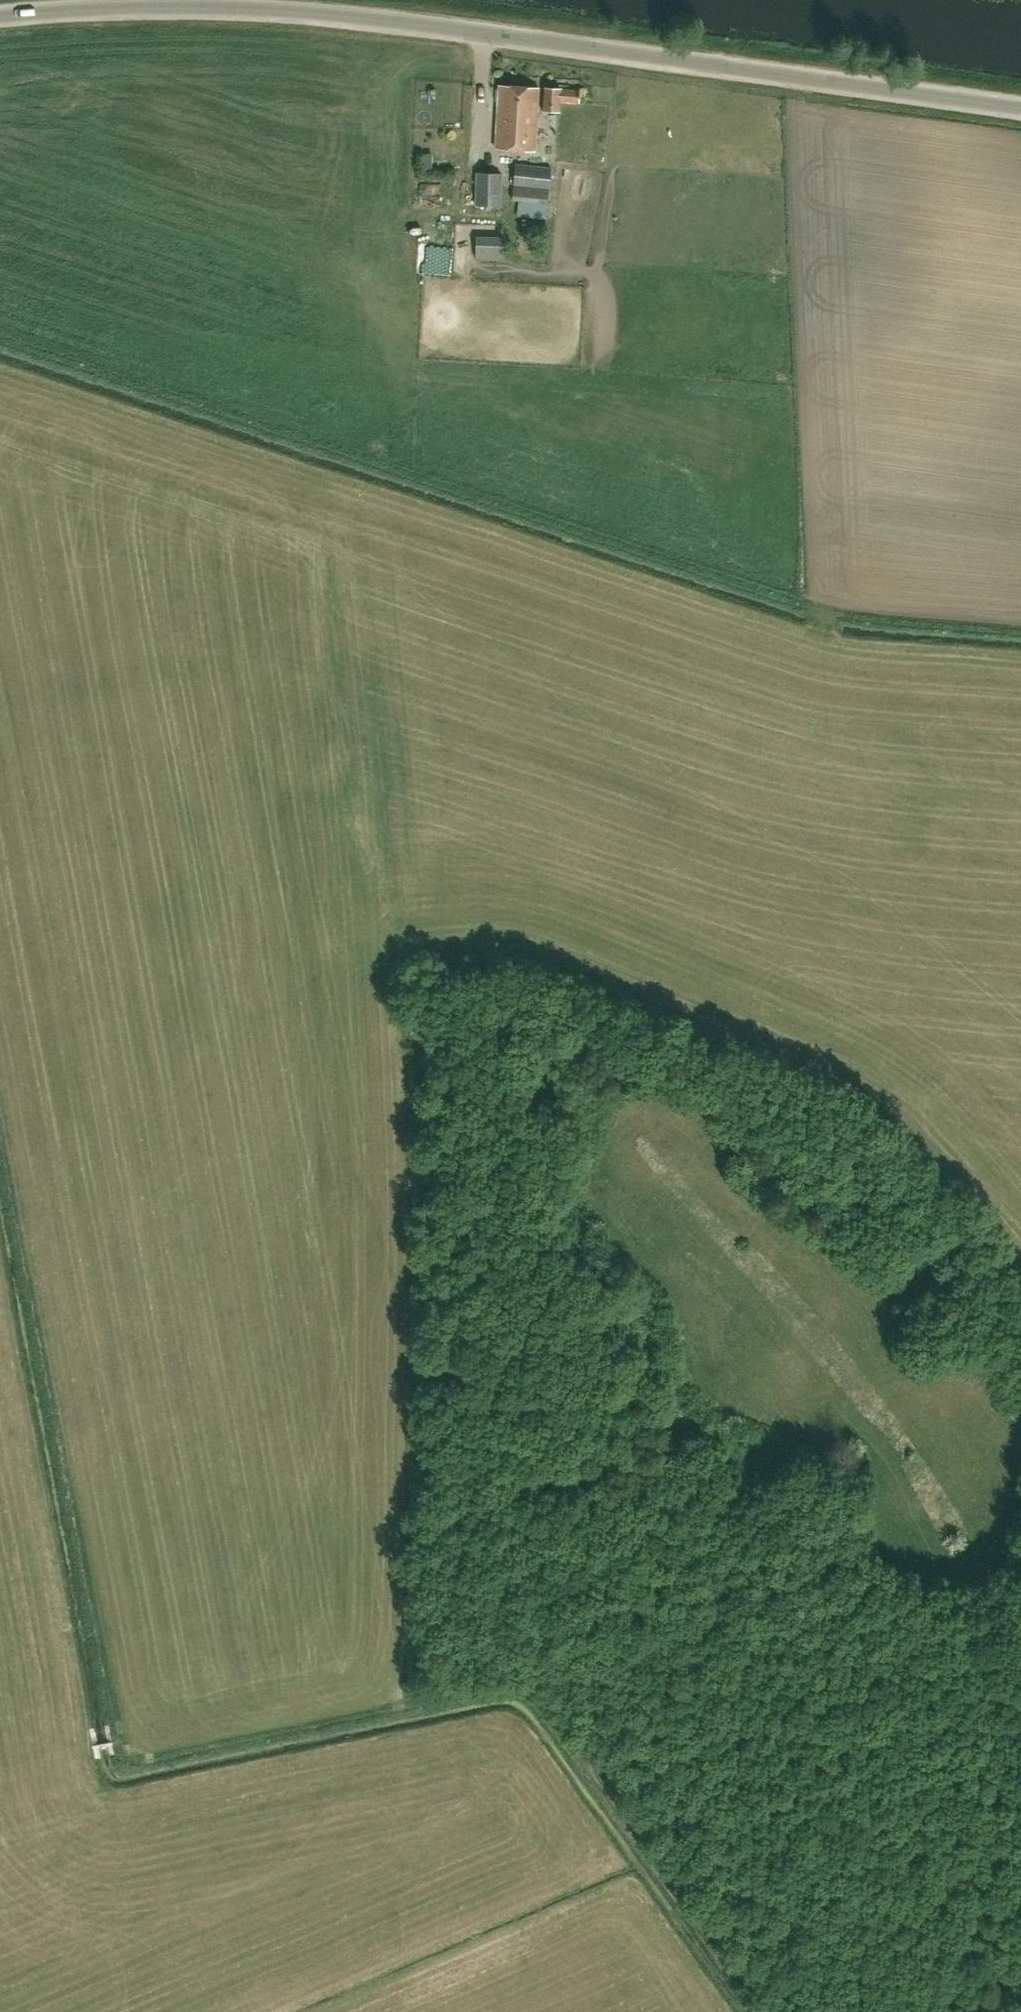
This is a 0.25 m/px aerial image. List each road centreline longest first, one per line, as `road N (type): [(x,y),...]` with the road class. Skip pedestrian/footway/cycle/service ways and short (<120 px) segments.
road 1 (unclassified): [(0,16),(156,7),(336,13),(1020,106)]

